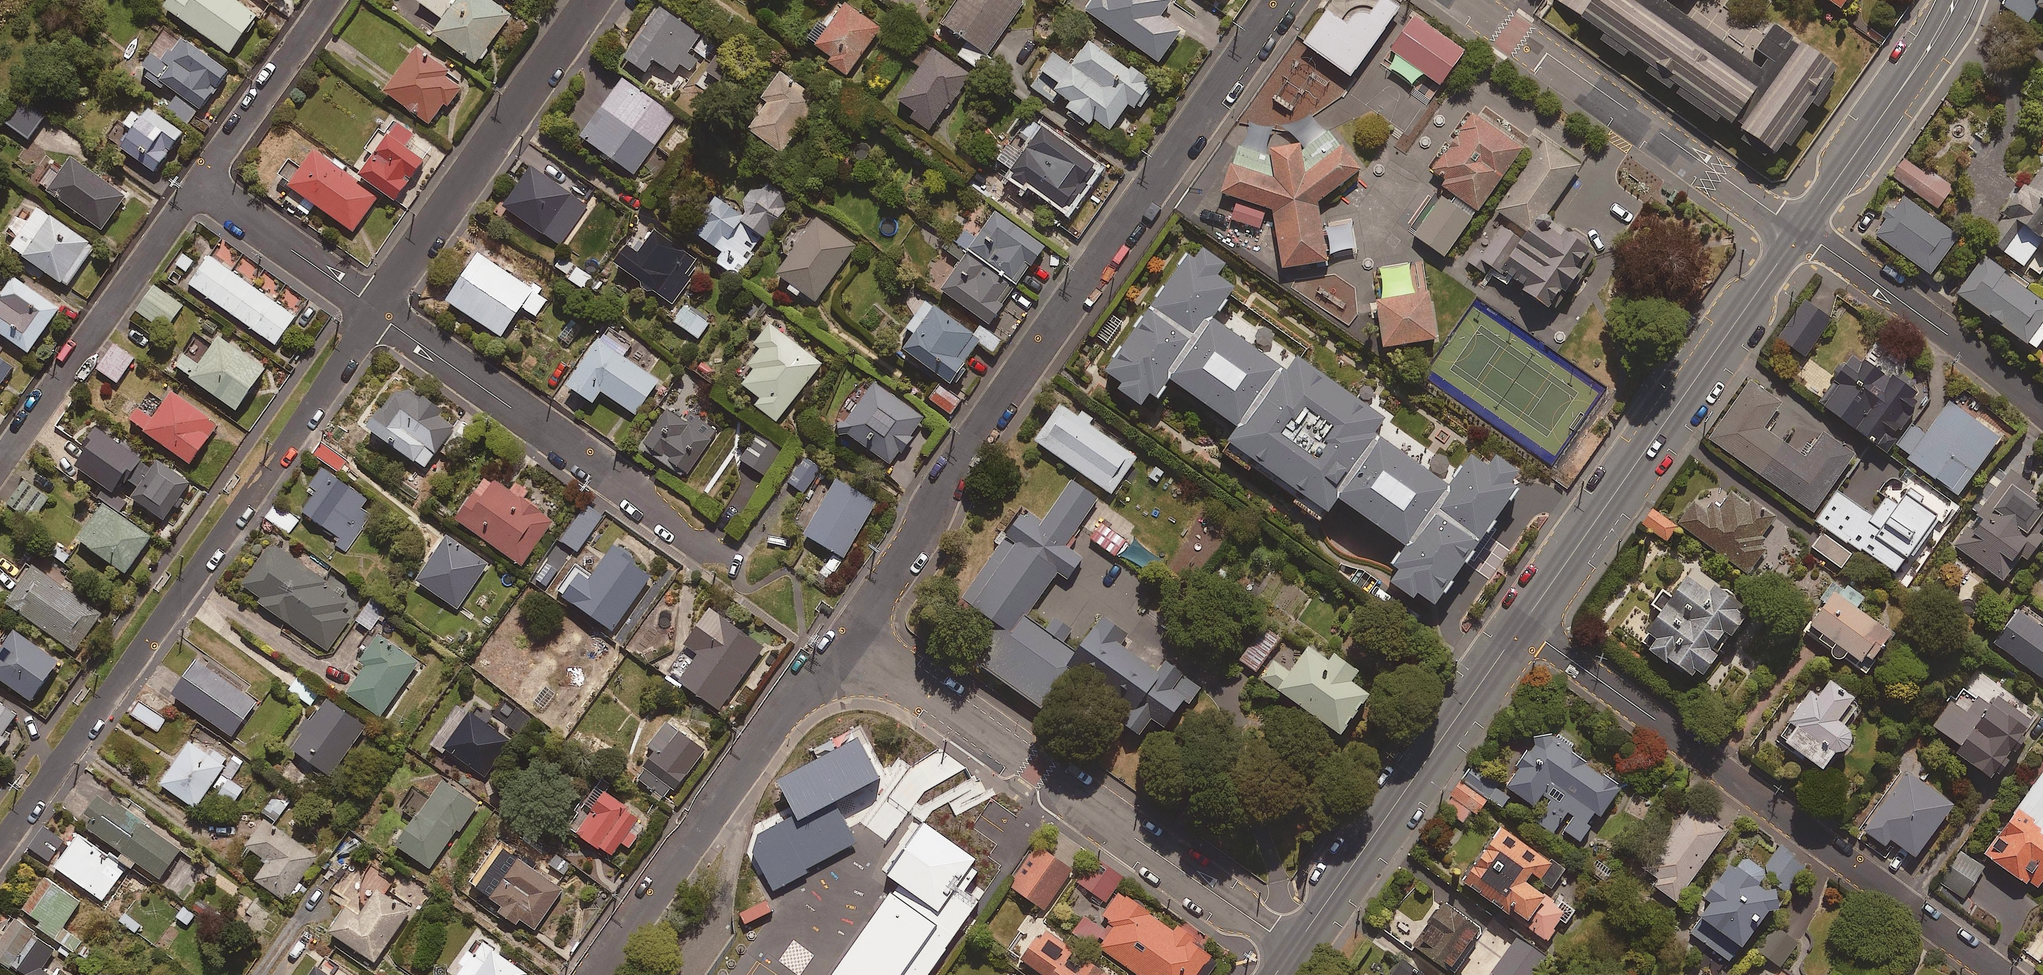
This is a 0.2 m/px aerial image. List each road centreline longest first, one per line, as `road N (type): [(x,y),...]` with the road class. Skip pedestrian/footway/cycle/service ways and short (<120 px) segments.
road 1 (residential): [(849,637),(922,539),(954,466),(1006,387),(1280,0)]
road 2 (residential): [(0,843),(374,310)]
road 3 (residential): [(1522,626),(1999,974)]
road 4 (residential): [(849,637),(1293,948)]
road 5 (tertiary): [(1801,230),(1522,626)]
road 6 (residential): [(596,974),(816,665),(849,637)]
road 7 (residential): [(1466,0),(1801,230)]
road 8 (residential): [(374,310),(662,507),(698,547)]
road 9 (tertiary): [(1522,626),(1293,948)]
road 10 (residential): [(374,310),(593,0)]
road 11 (residential): [(0,466),(200,184)]
road 12 (residential): [(1801,230),(2042,405)]
road 13 (tertiary): [(1955,0),(1929,51),(1801,230)]
road 14 (residential): [(200,184),(331,0)]
road 15 (residential): [(200,184),(374,310)]

